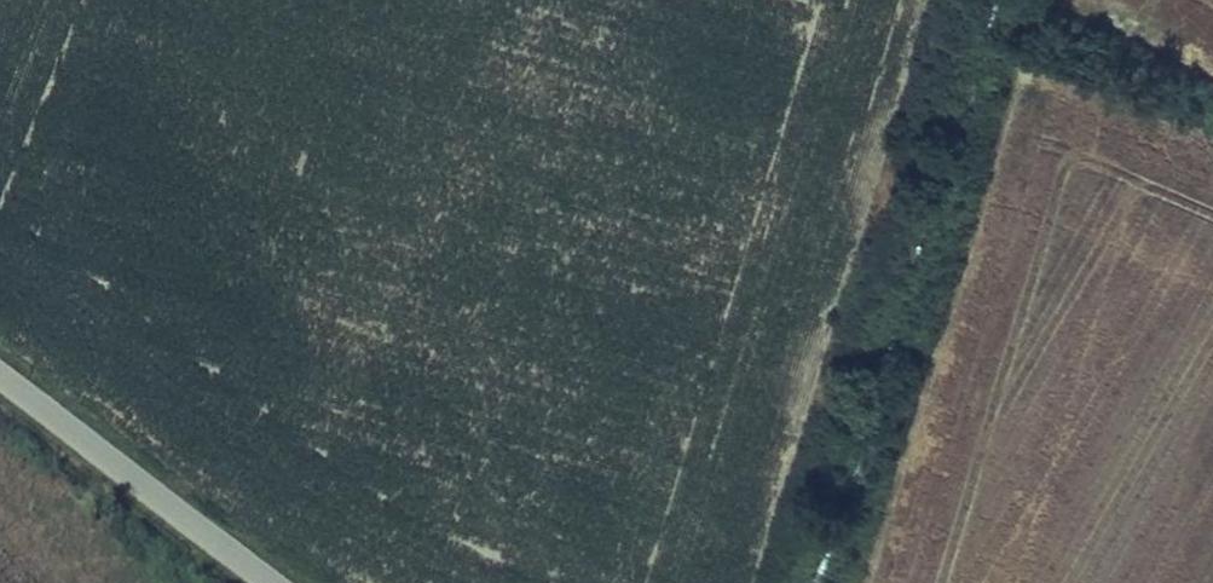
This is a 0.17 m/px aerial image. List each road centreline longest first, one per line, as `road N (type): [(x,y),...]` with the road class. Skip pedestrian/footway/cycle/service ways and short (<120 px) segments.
road 1 (unclassified): [(0,377),(274,582)]

